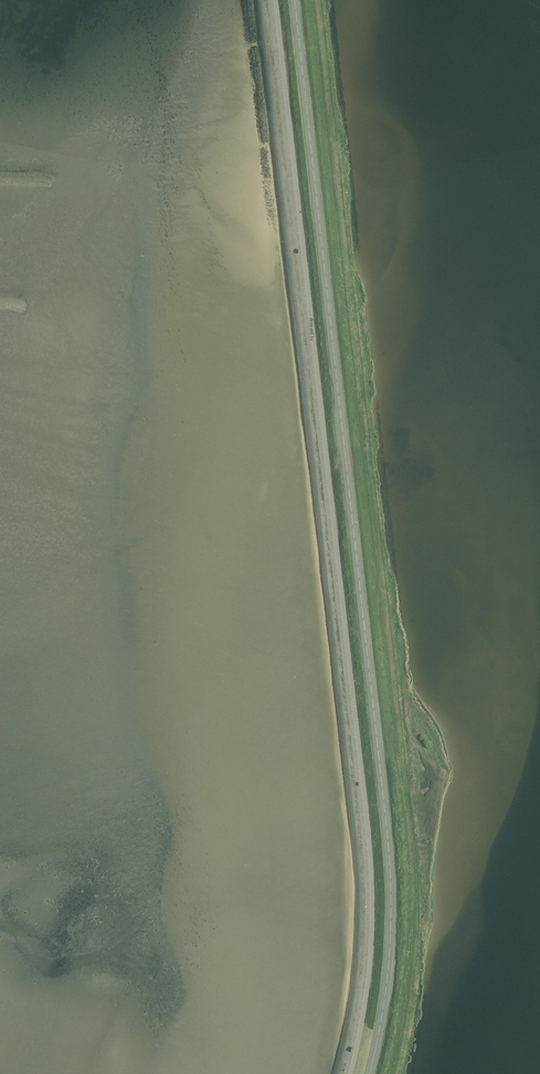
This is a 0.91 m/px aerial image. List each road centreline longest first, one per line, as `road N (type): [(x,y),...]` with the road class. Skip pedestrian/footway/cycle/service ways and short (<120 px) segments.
road 1 (trunk): [(368,1073),(388,969),(390,874),(291,0)]
road 2 (unclassified): [(349,1073),(372,940),(372,887),(276,0)]

